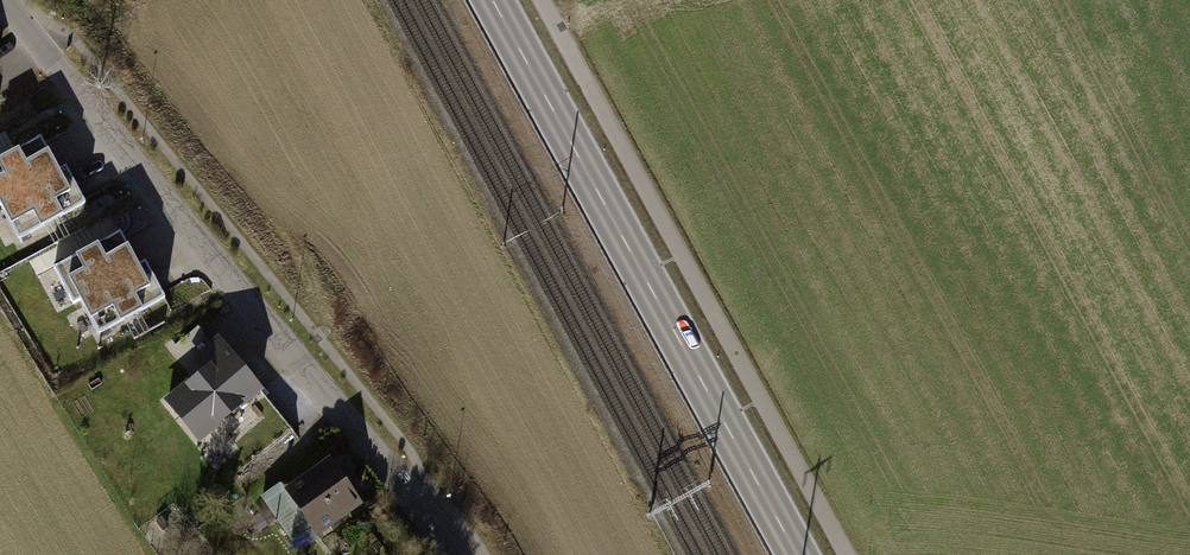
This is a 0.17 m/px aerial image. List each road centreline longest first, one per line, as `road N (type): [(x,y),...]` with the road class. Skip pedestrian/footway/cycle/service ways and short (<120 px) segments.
road 1 (residential): [(453,554),(0,0)]
road 2 (secondary): [(794,554),(493,0)]

